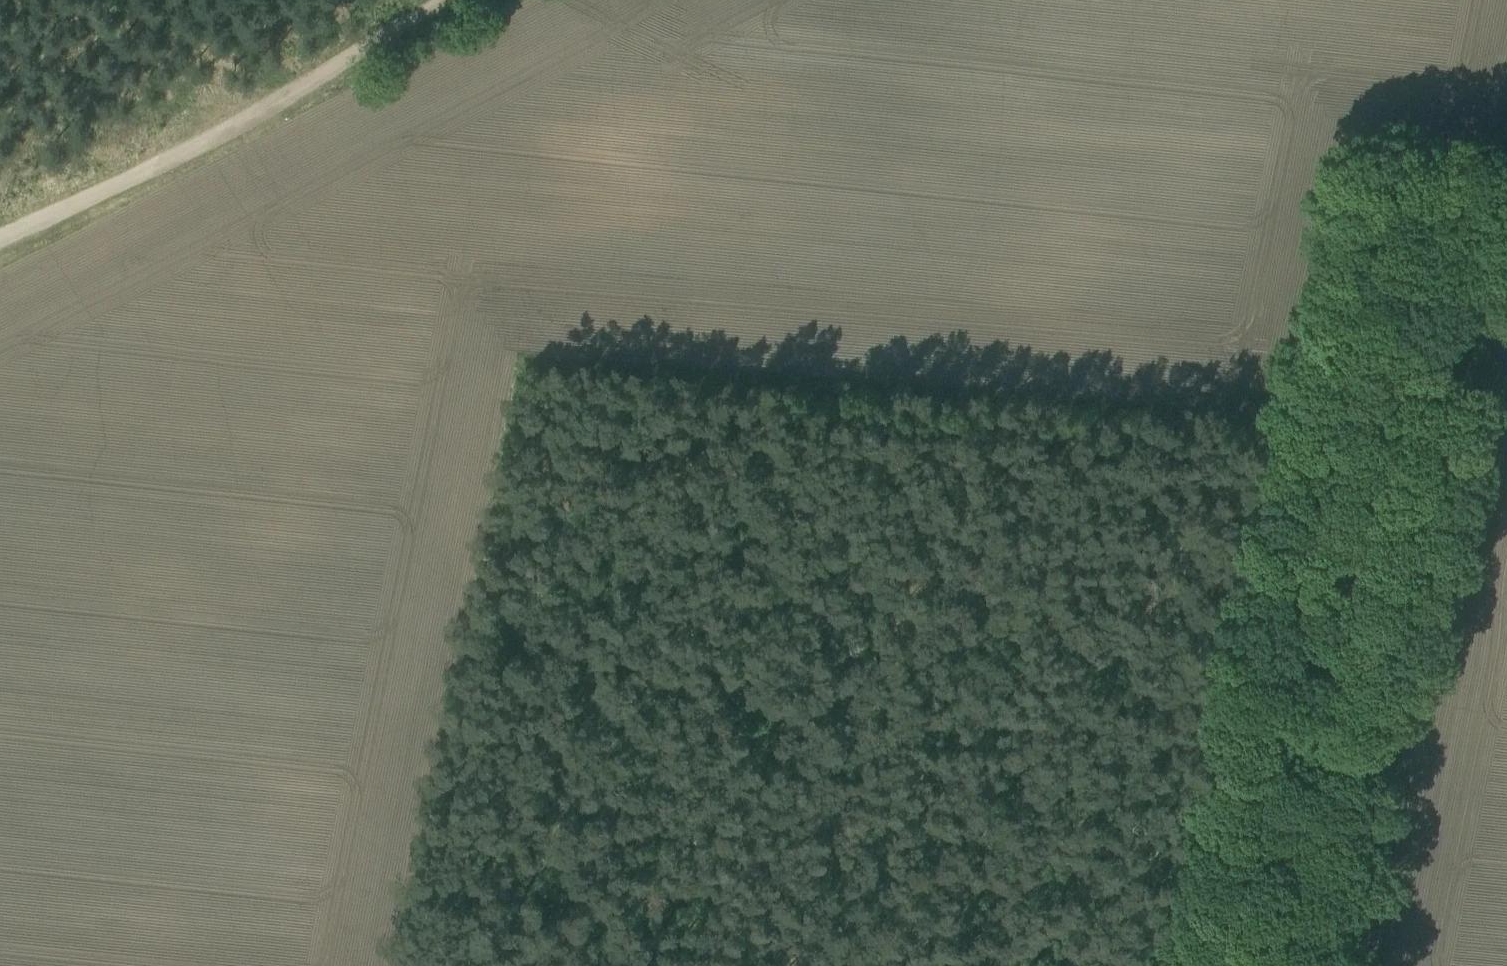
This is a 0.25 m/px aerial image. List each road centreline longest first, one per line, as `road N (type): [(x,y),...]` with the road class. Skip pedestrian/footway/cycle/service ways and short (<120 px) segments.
road 1 (track): [(441,0),(0,233)]

